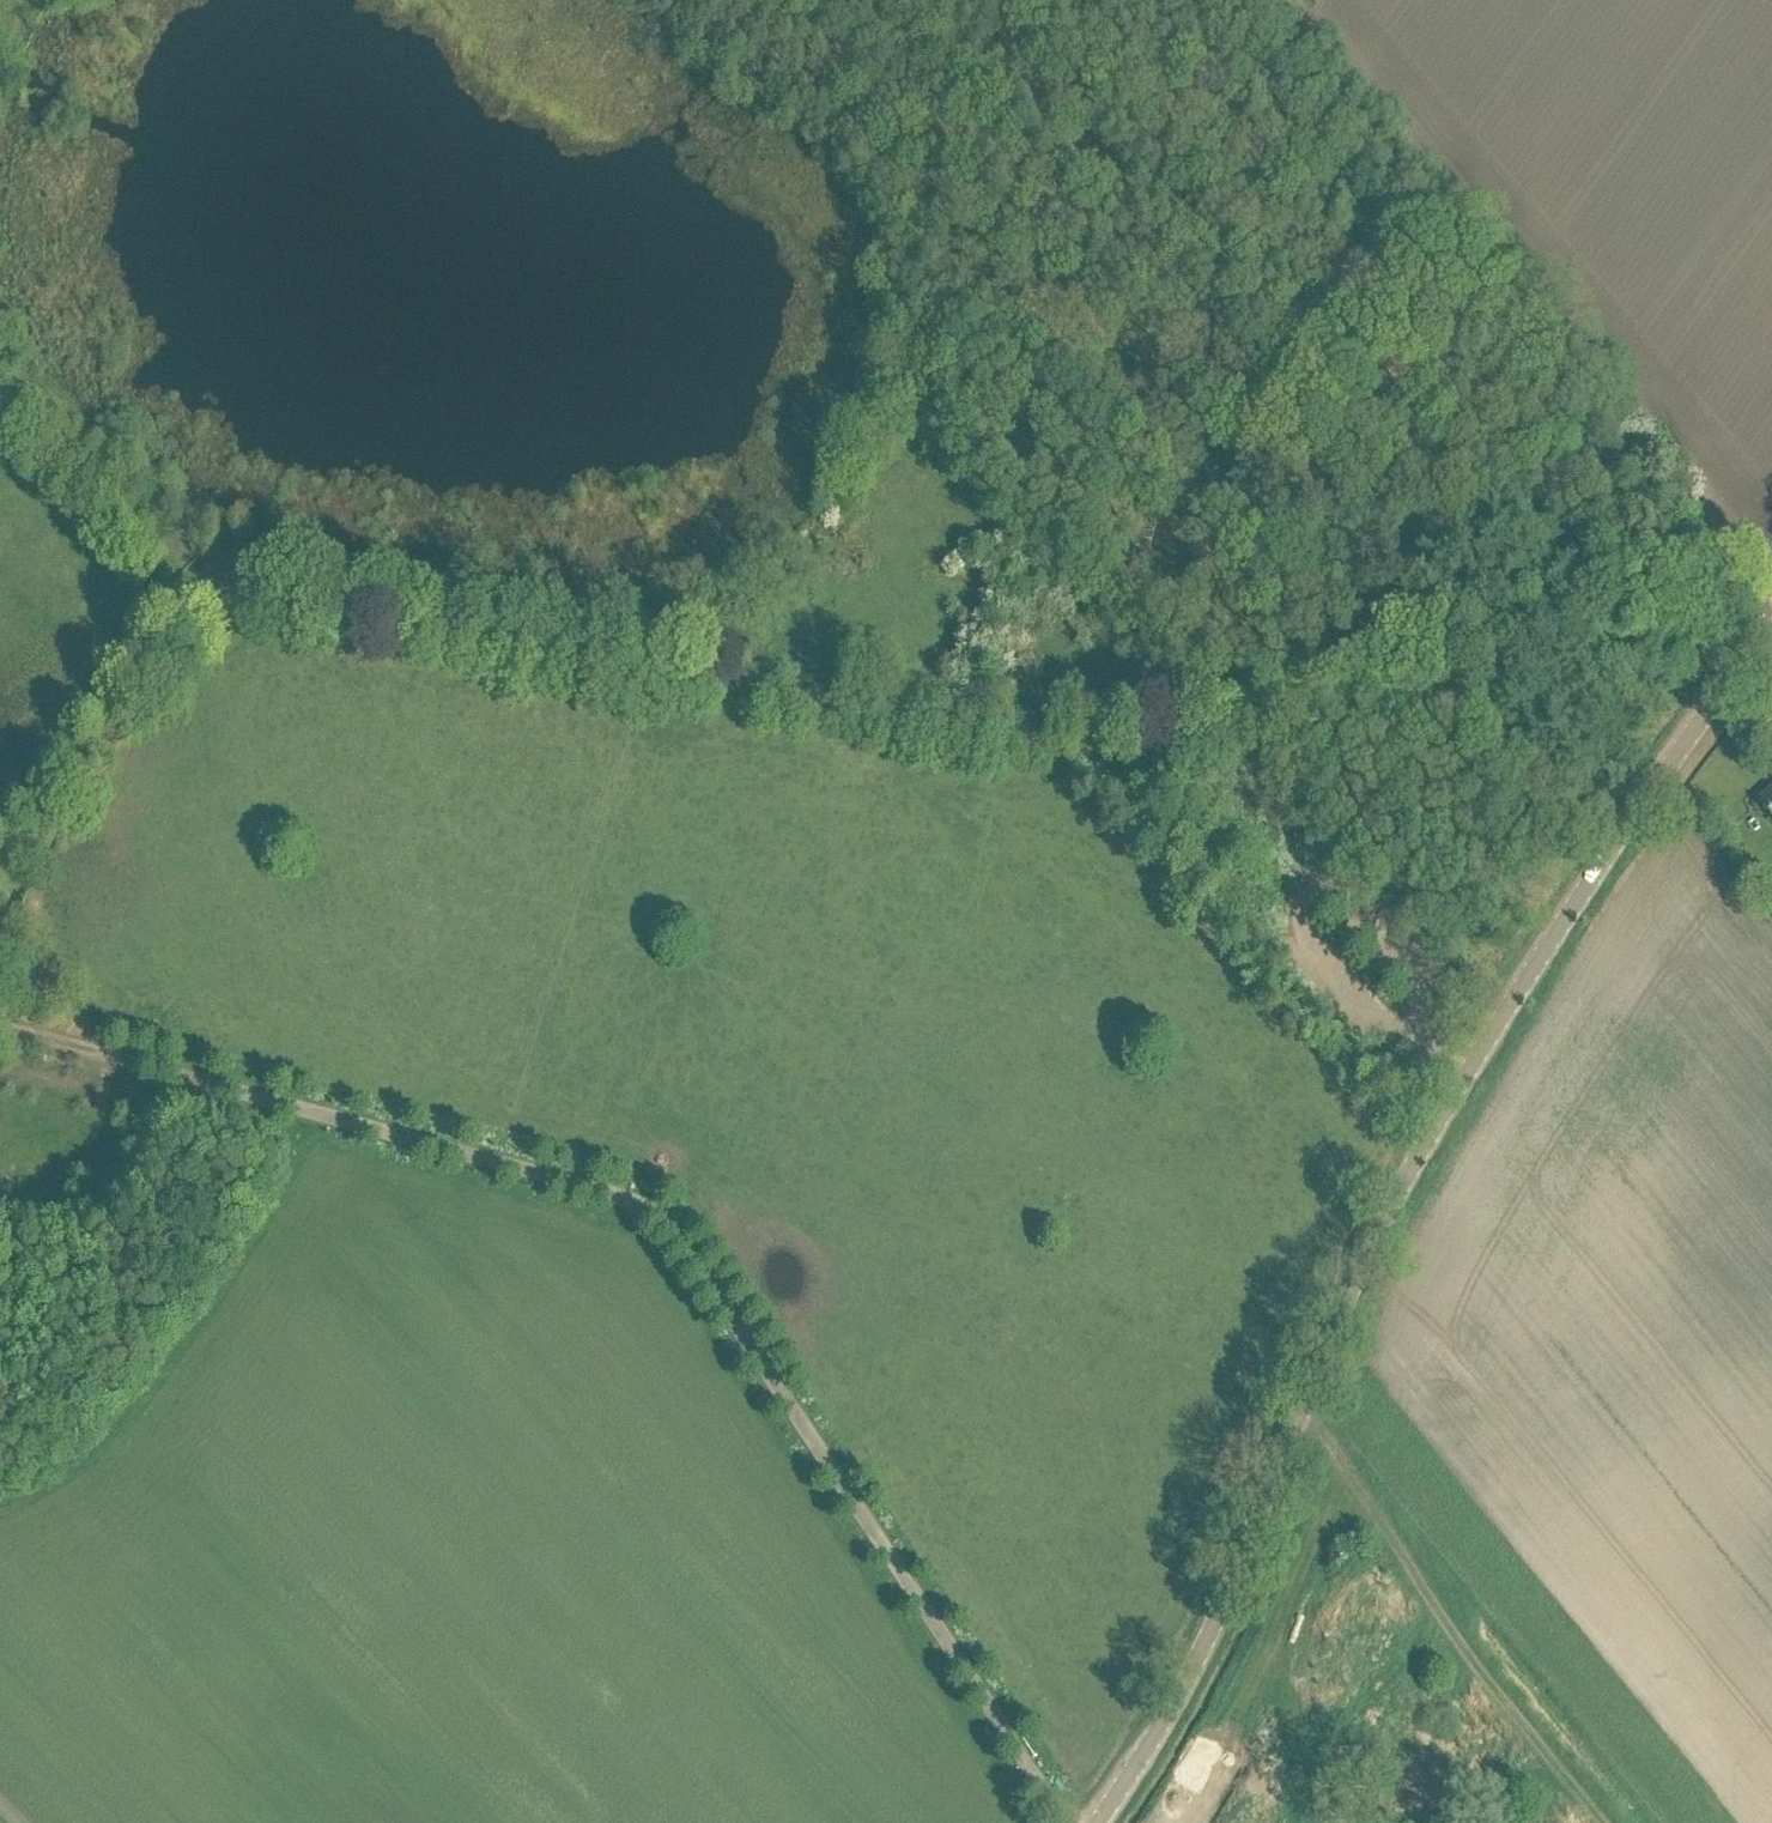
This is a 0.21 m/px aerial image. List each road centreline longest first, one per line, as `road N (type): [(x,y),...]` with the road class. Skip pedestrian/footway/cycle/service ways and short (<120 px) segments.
road 1 (track): [(1069,1822),(659,1222),(608,1195),(0,1028)]
road 2 (tertiary): [(1099,1822),(1210,1643),(1339,1324),(1462,1087),(1590,884),(1771,635)]
road 3 (track): [(1602,1822),(1478,1677),(1347,1484),(1221,1750)]
road 4 (track): [(212,593),(0,396)]

